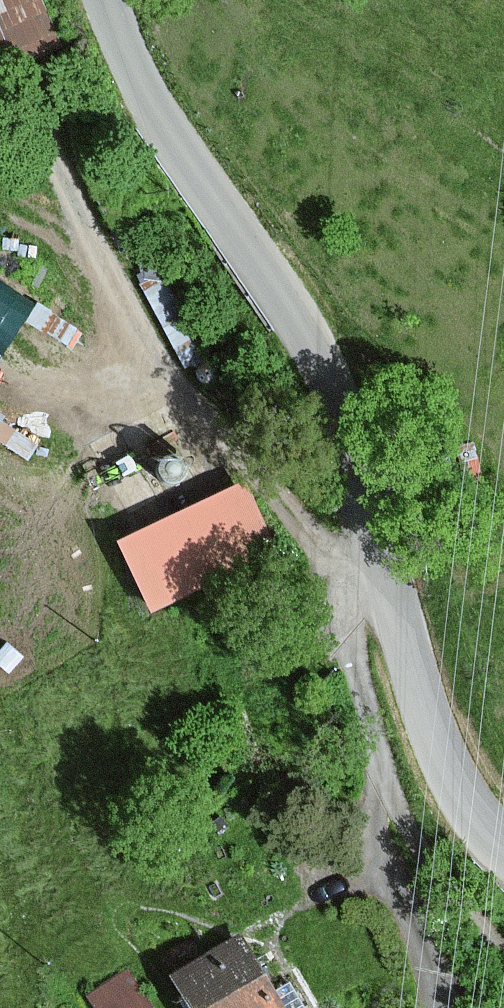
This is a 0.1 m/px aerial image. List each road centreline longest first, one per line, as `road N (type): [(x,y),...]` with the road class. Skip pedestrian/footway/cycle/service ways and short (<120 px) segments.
road 1 (tertiary): [(503,842),(452,775),(411,681),(352,452),(317,360),(246,238),(150,100),(107,0)]
road 2 (track): [(378,553),(342,551),(295,518),(178,388),(145,346),(38,134),(0,97)]
road 3 (track): [(503,952),(429,861),(385,780),(344,619),(344,597),(384,580)]
road 4 (track): [(450,1007),(373,845),(375,801),(391,792)]

